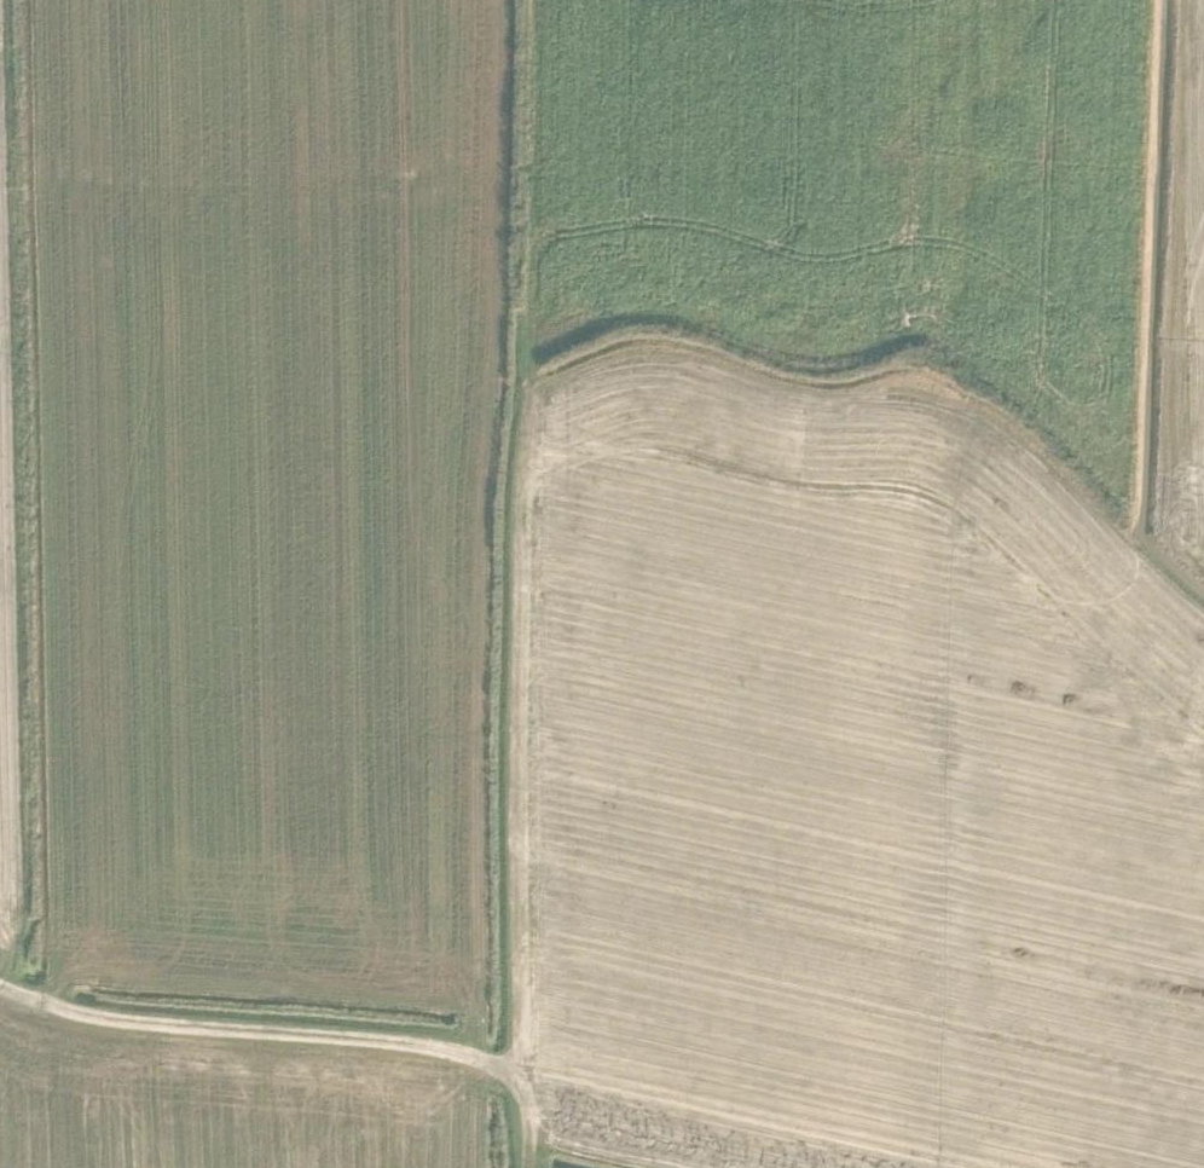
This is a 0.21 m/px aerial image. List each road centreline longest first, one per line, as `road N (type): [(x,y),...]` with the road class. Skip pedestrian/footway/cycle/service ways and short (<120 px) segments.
road 1 (track): [(0,984),(53,1004),(154,1020),(442,1044),(488,1056),(517,1087),(516,1167)]

